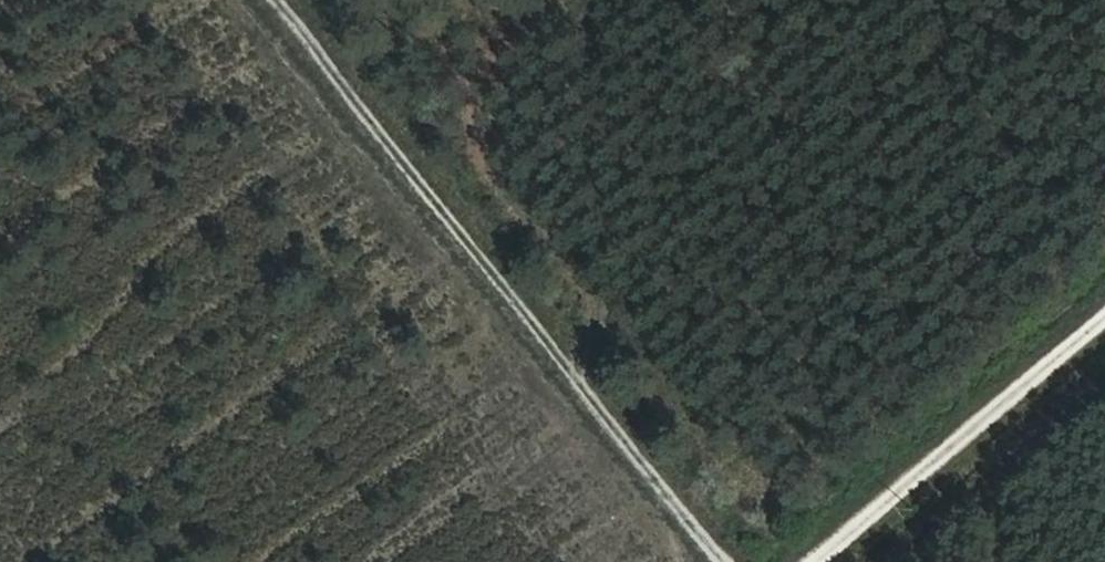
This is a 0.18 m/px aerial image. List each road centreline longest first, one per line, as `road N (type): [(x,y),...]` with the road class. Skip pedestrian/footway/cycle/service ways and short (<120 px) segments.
road 1 (track): [(736,561),(274,0)]
road 2 (track): [(812,561),(1104,315)]

